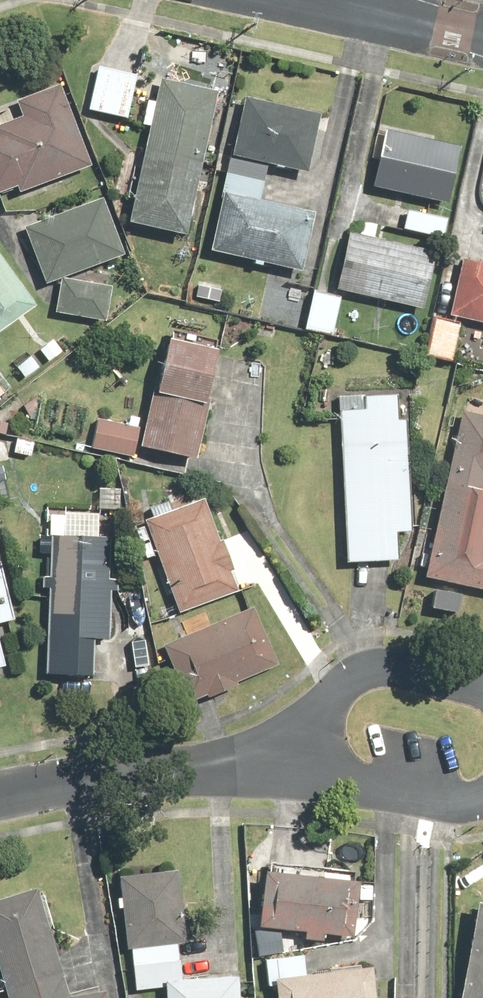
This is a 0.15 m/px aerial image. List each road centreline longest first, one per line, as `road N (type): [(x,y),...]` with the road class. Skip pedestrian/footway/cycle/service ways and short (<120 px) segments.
road 1 (residential): [(0,796),(164,767),(265,763)]
road 2 (residential): [(265,763),(339,687),(368,669),(482,688)]
road 3 (residential): [(429,800),(265,763)]
road 4 (residential): [(328,0),(482,35)]

